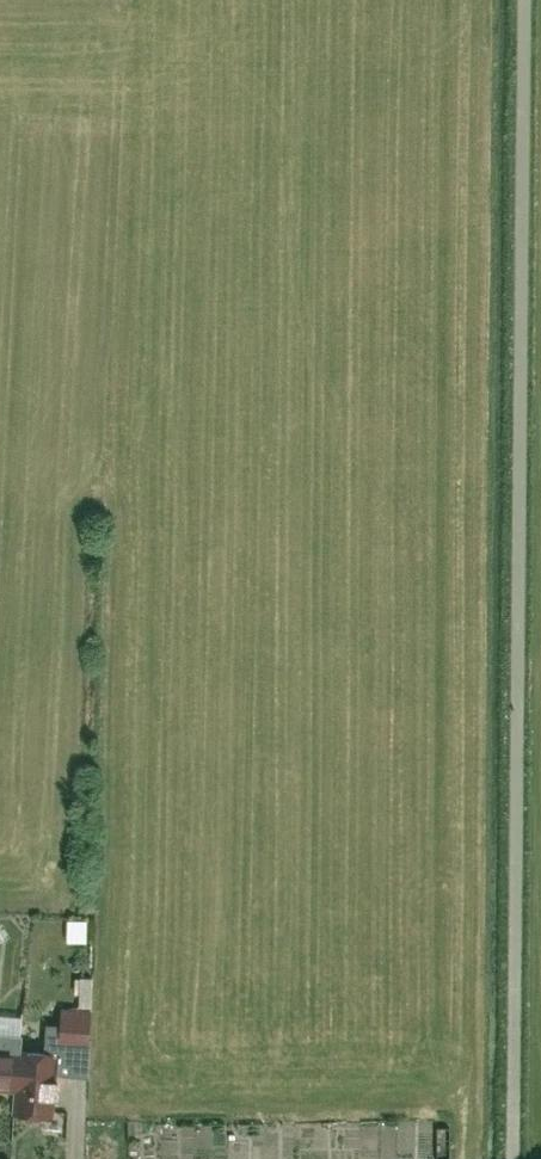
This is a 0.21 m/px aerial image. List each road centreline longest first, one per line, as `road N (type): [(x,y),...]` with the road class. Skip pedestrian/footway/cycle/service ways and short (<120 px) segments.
road 1 (unclassified): [(512,1158),(526,0)]
road 2 (unknown): [(450,0),(446,769)]
road 3 (unknown): [(0,563),(278,561),(275,773)]
road 4 (unknown): [(446,769),(0,772)]
road 5 (unknown): [(470,1158),(469,795),(446,769)]
road 6 (unknown): [(0,143),(279,137)]
road 7 (unknown): [(304,1158),(303,1004),(271,1004),(273,1059)]

